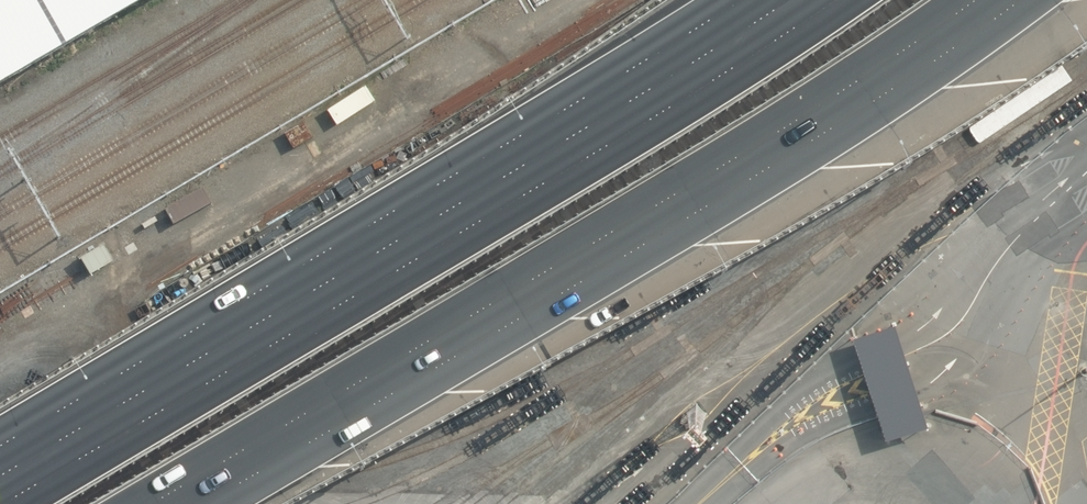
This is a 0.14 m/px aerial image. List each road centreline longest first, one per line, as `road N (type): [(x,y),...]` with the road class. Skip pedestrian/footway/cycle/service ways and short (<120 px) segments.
road 1 (motorway): [(973,0),(716,170),(151,503)]
road 2 (motorway): [(4,503),(506,202),(823,0)]

